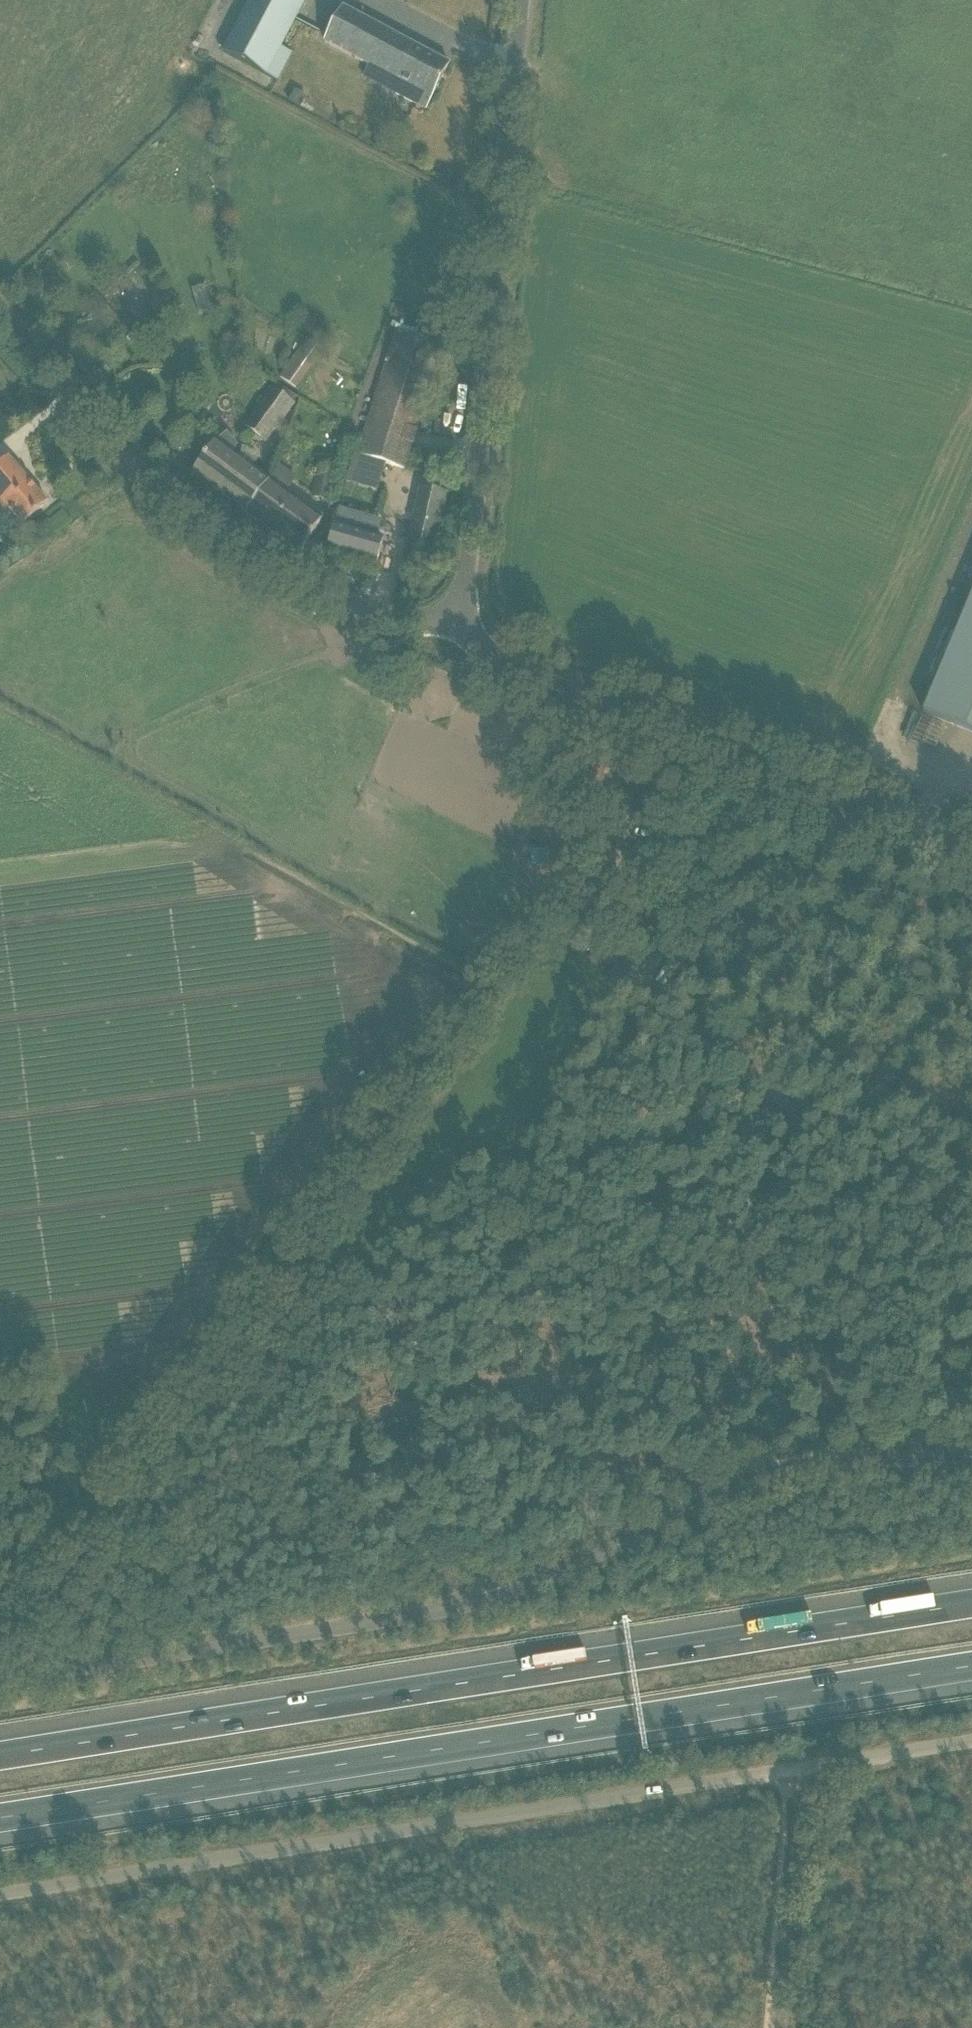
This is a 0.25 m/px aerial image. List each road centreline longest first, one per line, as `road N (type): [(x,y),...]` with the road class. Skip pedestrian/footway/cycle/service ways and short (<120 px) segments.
road 1 (unclassified): [(971,1462),(777,1467),(497,1596),(0,1680)]
road 2 (motorway): [(971,1603),(0,1755)]
road 3 (motorway): [(0,1817),(971,1665)]
road 4 (unclassified): [(0,1891),(971,1740)]
road 5 (unclassified): [(469,645),(463,588),(520,0)]
road 6 (unclassified): [(971,862),(469,645)]
road 7 (unclassified): [(469,645),(290,576),(223,538),(135,467),(65,385)]
road 8 (track): [(788,1769),(776,2027)]

